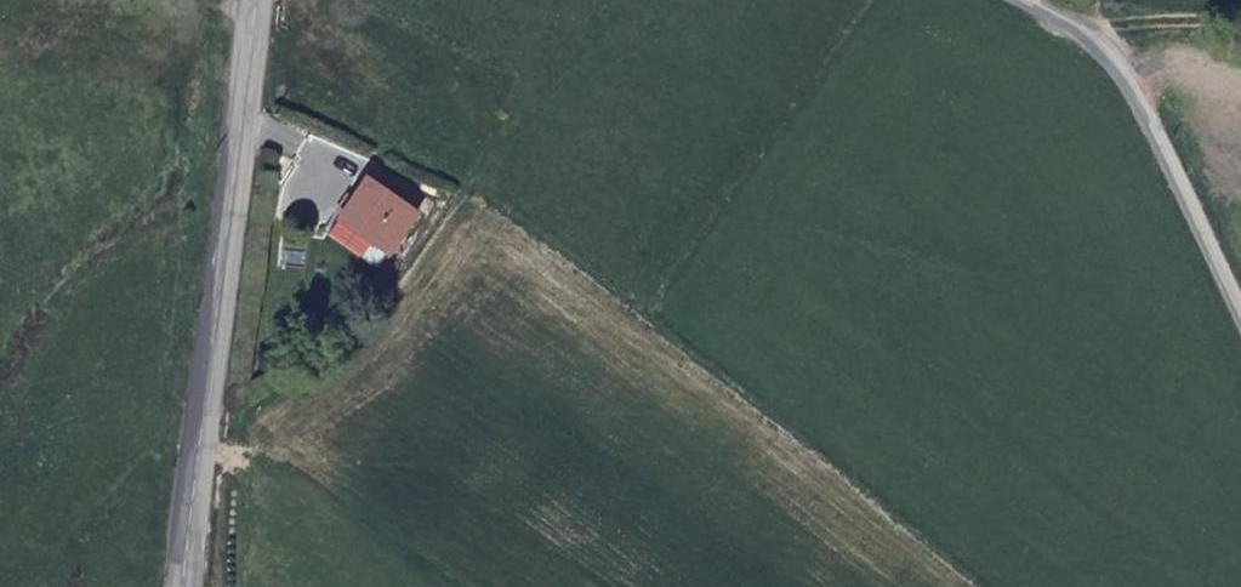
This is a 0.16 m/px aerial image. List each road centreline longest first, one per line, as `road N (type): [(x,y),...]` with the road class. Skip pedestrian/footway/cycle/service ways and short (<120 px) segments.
road 1 (secondary): [(250,0),(174,586)]
road 2 (unclassified): [(1240,277),(1125,58),(1012,0)]

